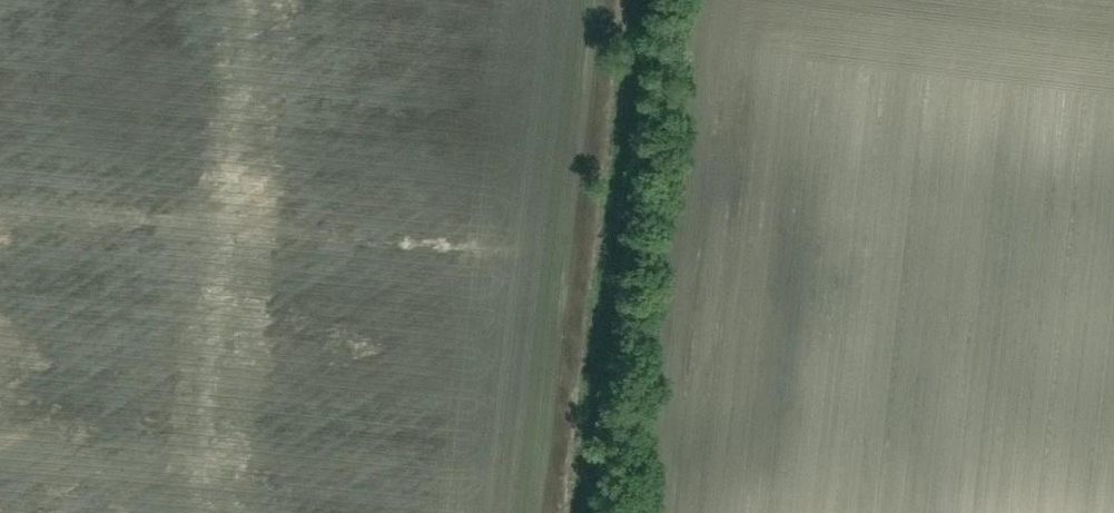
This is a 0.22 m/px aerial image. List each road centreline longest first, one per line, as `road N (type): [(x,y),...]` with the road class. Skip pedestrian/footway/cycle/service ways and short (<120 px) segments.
road 1 (track): [(649,0),(592,512)]

